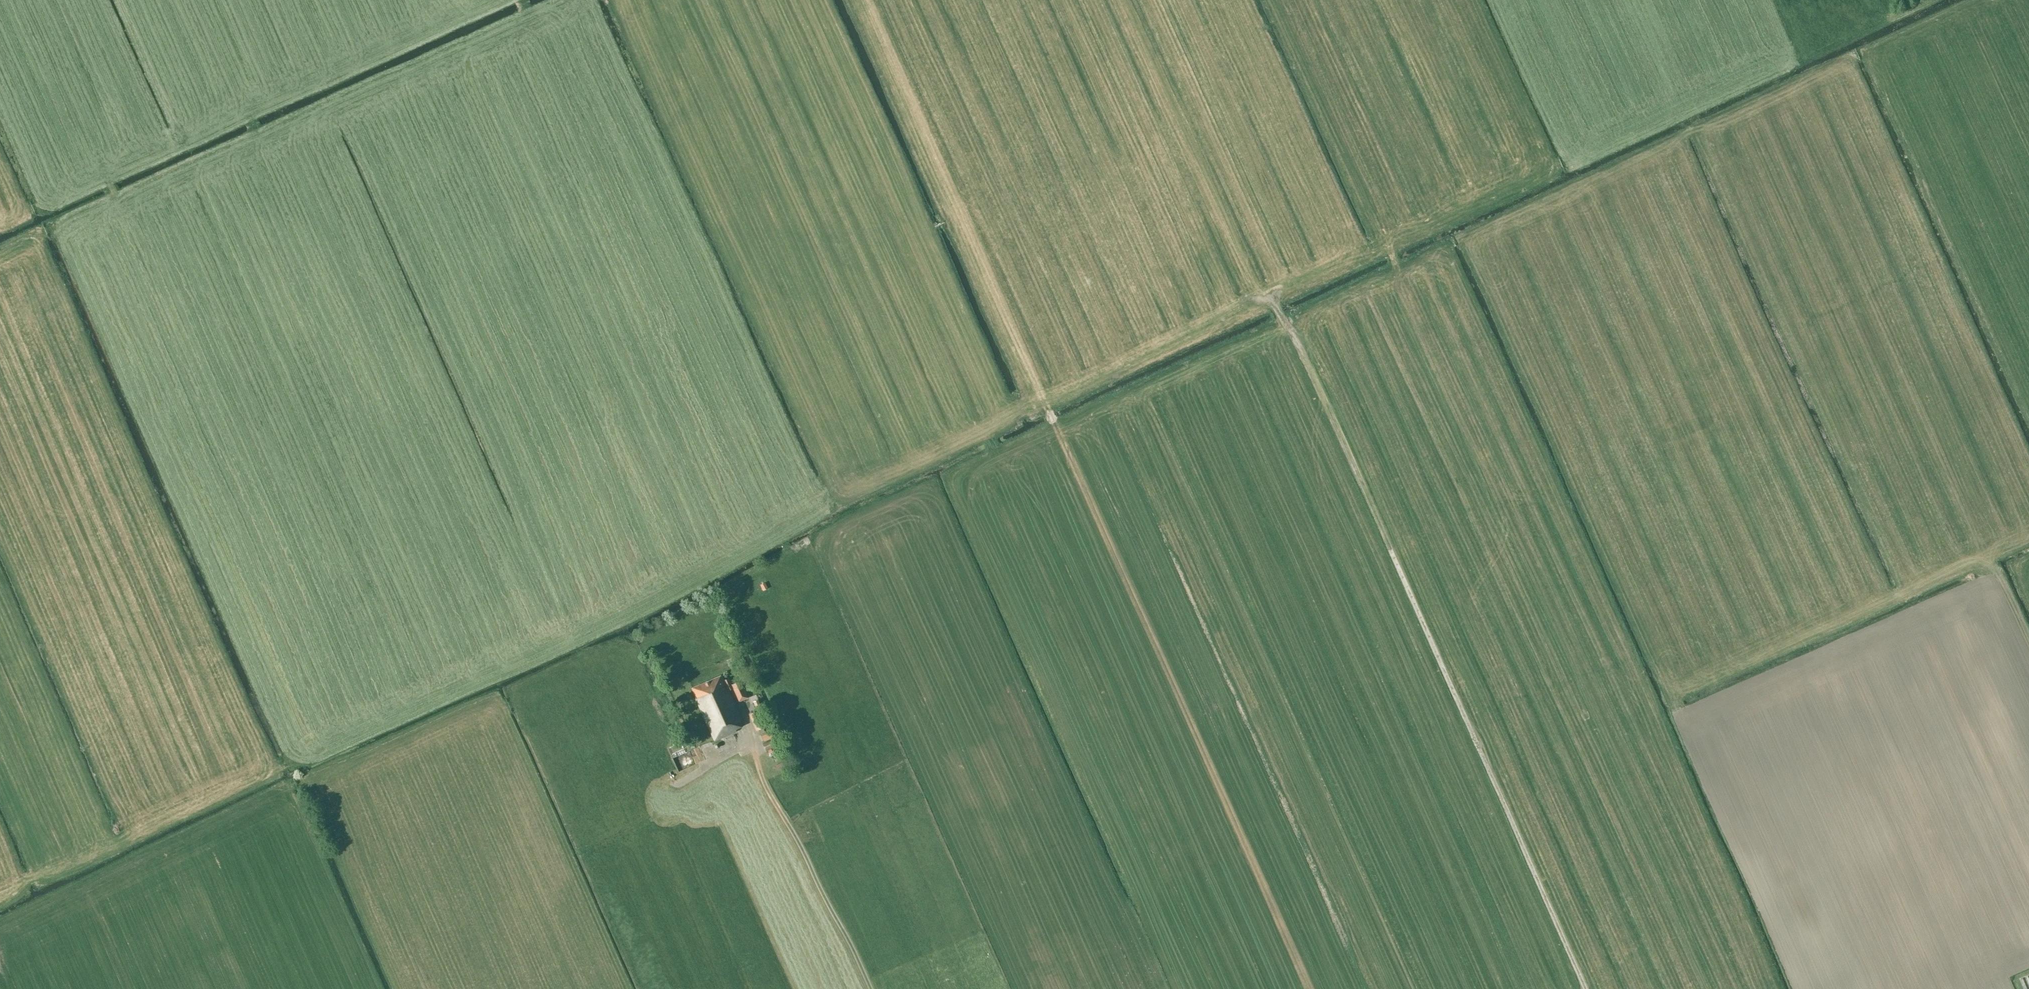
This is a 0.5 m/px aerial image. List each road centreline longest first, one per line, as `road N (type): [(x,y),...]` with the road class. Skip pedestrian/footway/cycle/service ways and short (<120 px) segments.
road 1 (track): [(1585,988),(1297,340),(1271,301)]
road 2 (track): [(871,988),(764,787),(756,755)]
road 3 (track): [(29,0),(114,194)]

